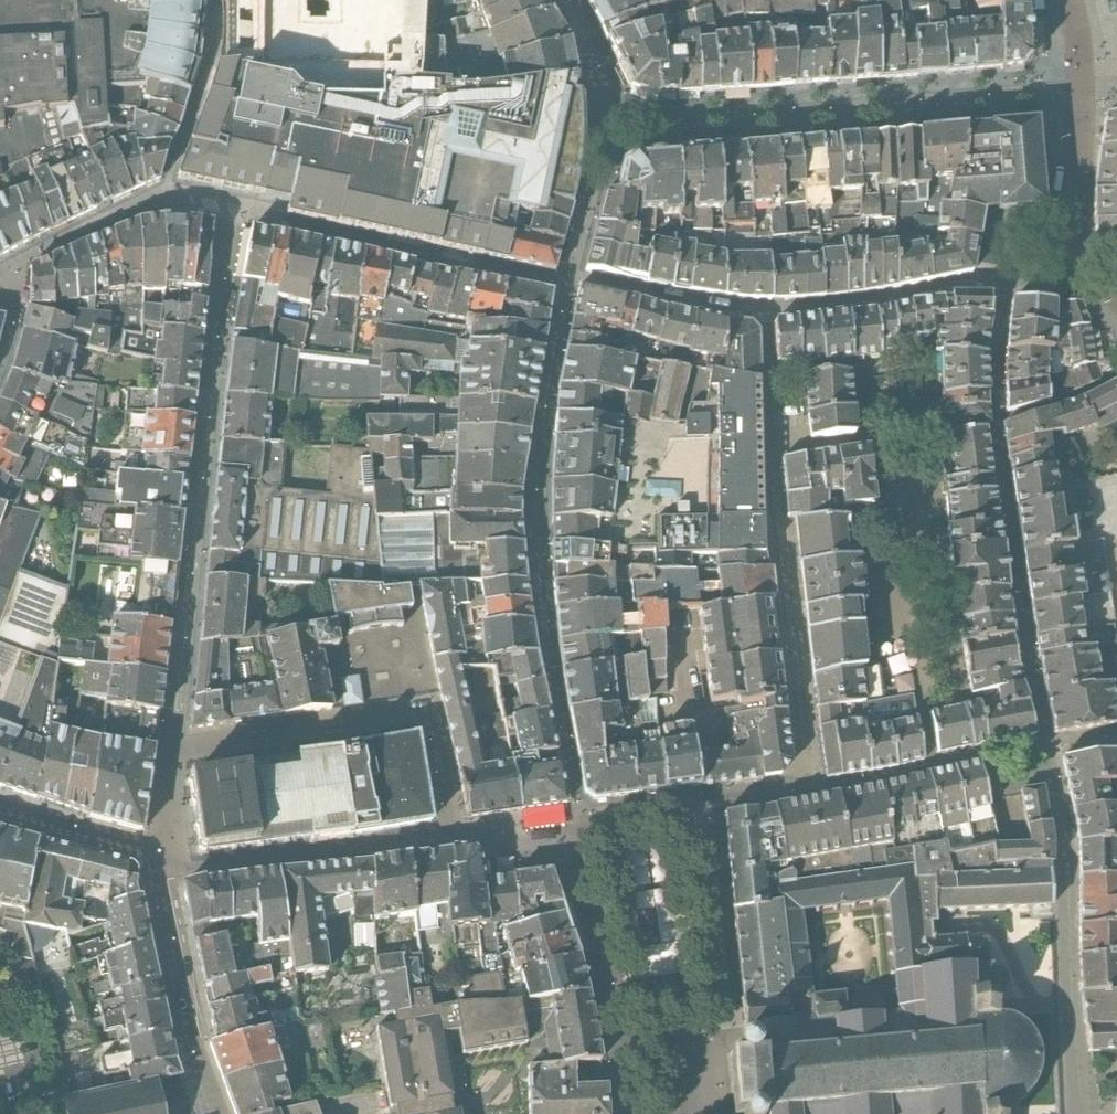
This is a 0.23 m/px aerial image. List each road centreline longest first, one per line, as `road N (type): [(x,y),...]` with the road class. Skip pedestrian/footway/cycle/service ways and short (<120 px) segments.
road 1 (tertiary): [(218,1113),(188,1017),(158,854),(0,809)]
road 2 (residential): [(619,1037),(584,823),(700,806)]
road 3 (residential): [(619,1037),(728,1021),(700,806)]
road 4 (residential): [(1116,302),(1085,261),(1072,218),(1082,103),(1071,0)]

